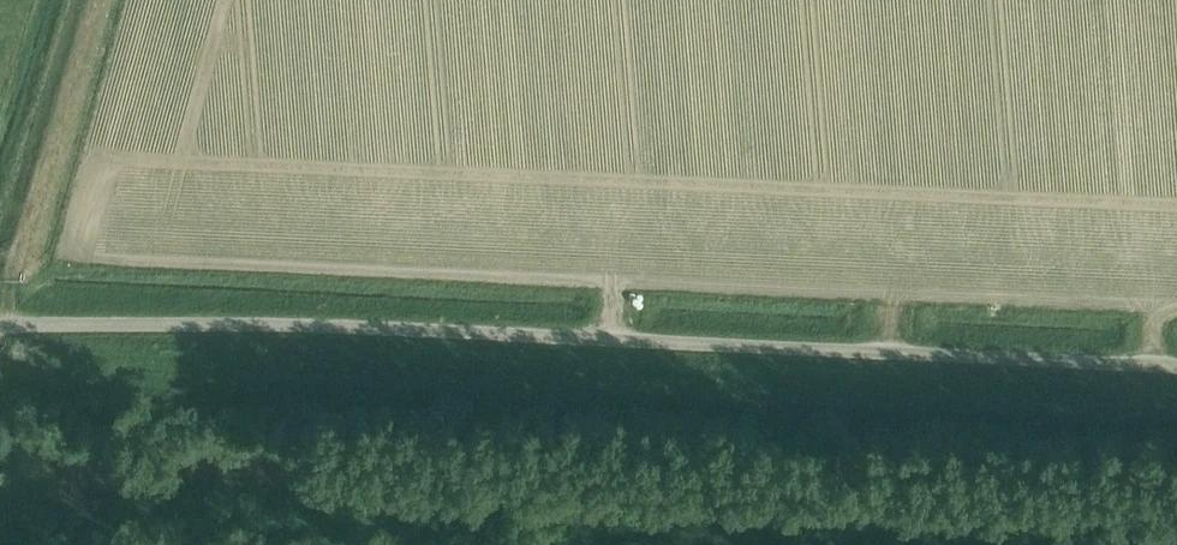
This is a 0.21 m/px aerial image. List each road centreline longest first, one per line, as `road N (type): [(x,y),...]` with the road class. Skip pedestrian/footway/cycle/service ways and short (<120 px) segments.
road 1 (track): [(1176,459),(0,405)]
road 2 (unclassified): [(1176,370),(296,327),(0,323)]
road 3 (track): [(1176,542),(378,524),(225,511),(121,519),(52,544)]

